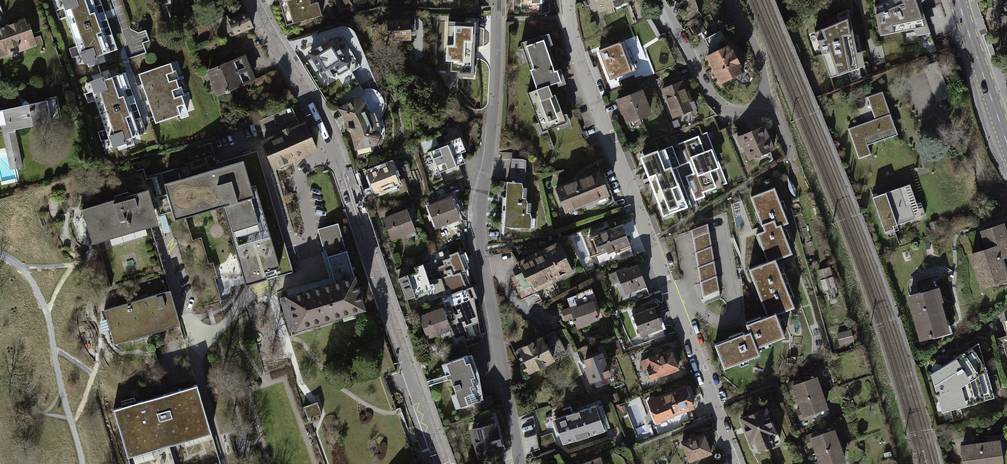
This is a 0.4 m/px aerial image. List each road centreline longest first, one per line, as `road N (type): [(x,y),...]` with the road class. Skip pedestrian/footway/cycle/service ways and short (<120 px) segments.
road 1 (tertiary): [(443,463),(335,157),(252,0)]
road 2 (residential): [(737,463),(588,83),(567,0)]
road 3 (residential): [(496,0),(492,126),(477,215),(520,463)]
road 4 (residential): [(728,0),(763,67),(763,101),(747,112),(716,100),(661,0)]
road 5 (primary): [(1006,144),(957,0)]

